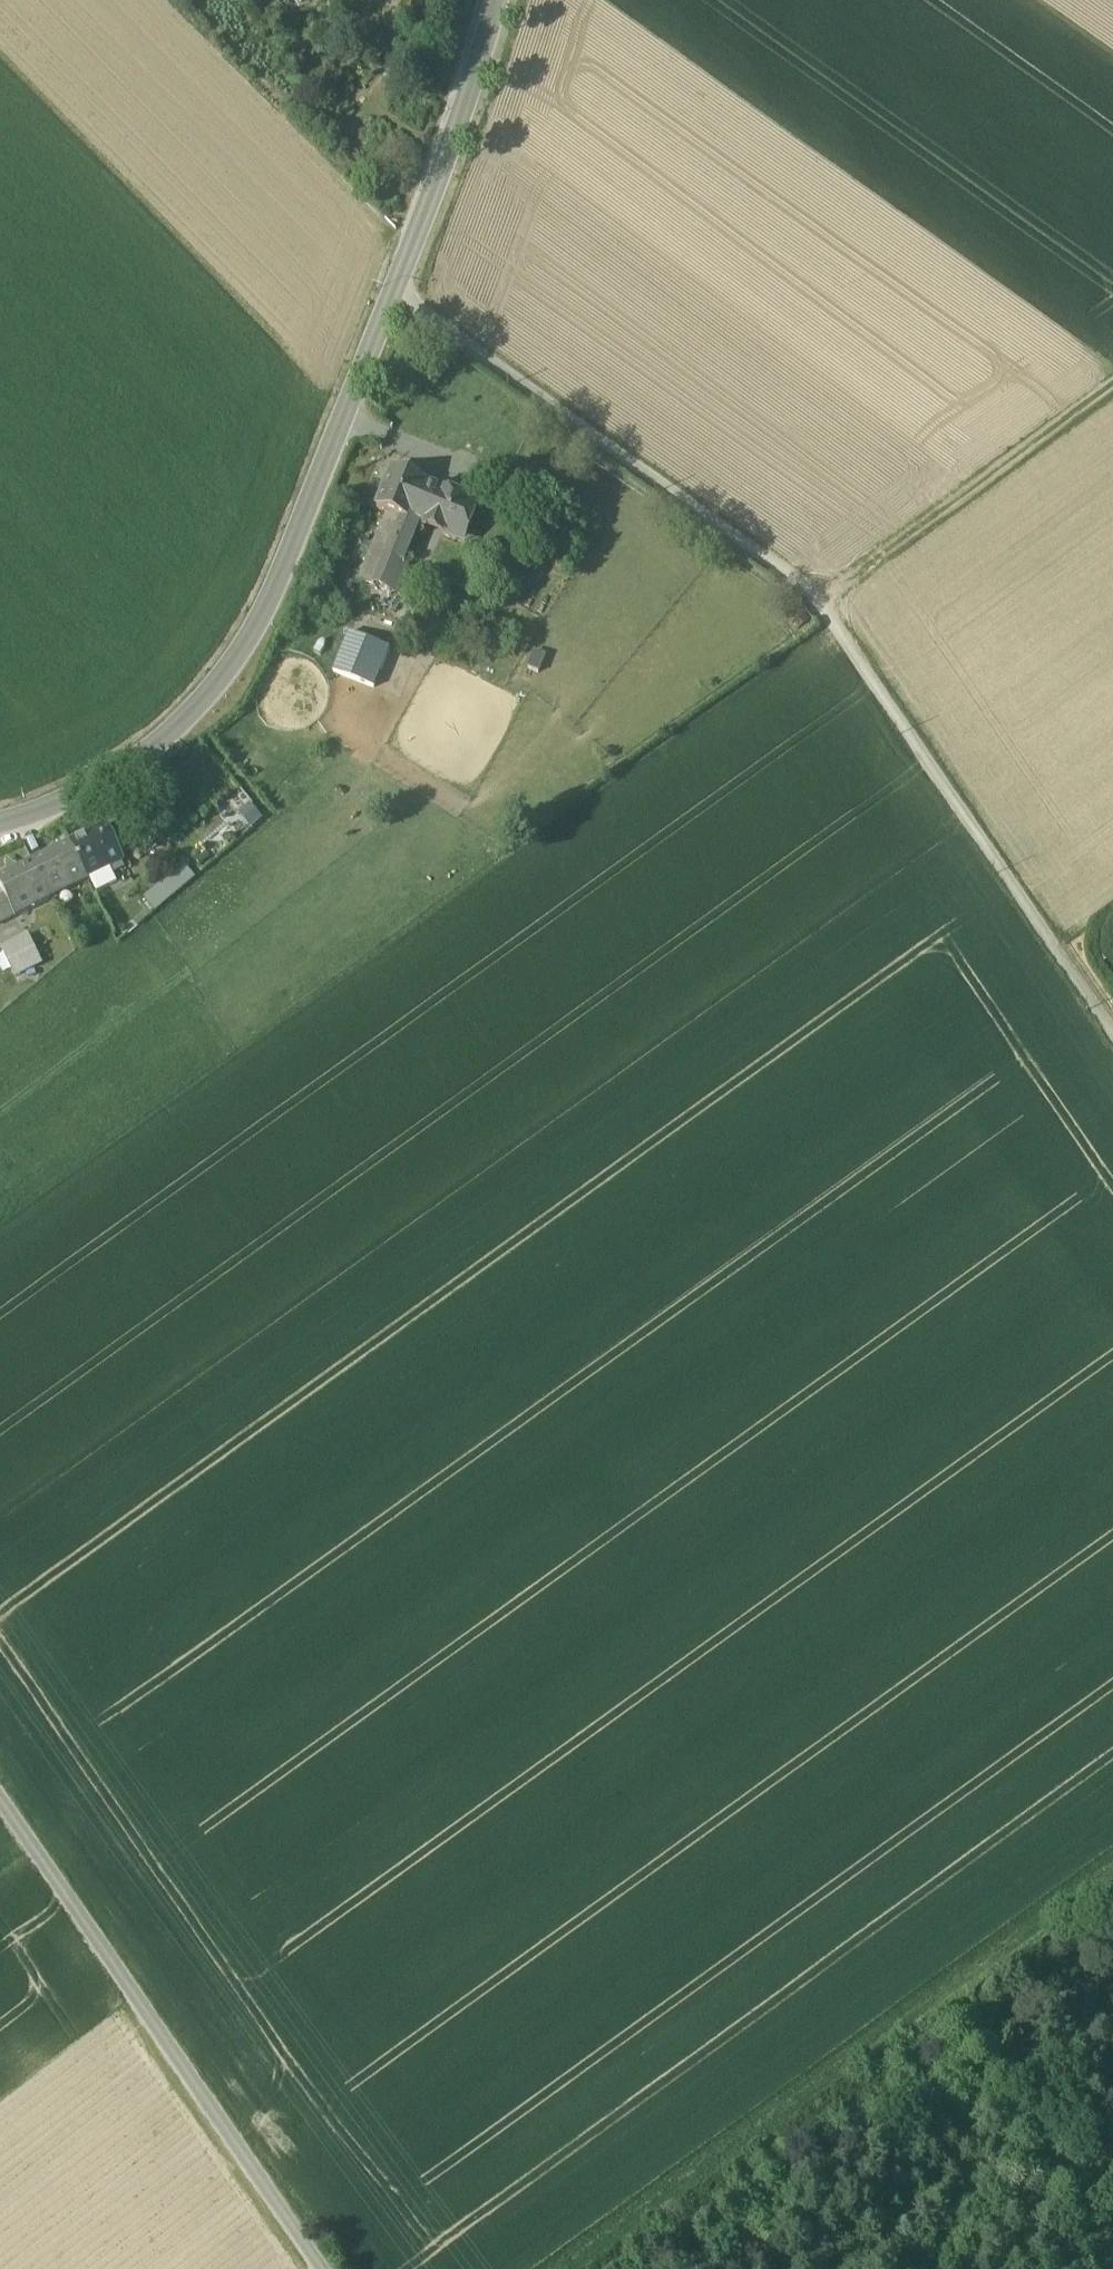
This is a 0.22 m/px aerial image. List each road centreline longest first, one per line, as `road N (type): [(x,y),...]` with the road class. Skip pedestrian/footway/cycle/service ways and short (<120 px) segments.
road 1 (secondary): [(493,0),(409,249),(274,593),(246,643),(148,752),(71,801),(0,825)]
road 2 (unclassified): [(0,1800),(319,2268)]
road 3 (track): [(716,2268),(830,2163),(998,2055)]
road 4 (track): [(836,612),(1112,411)]

